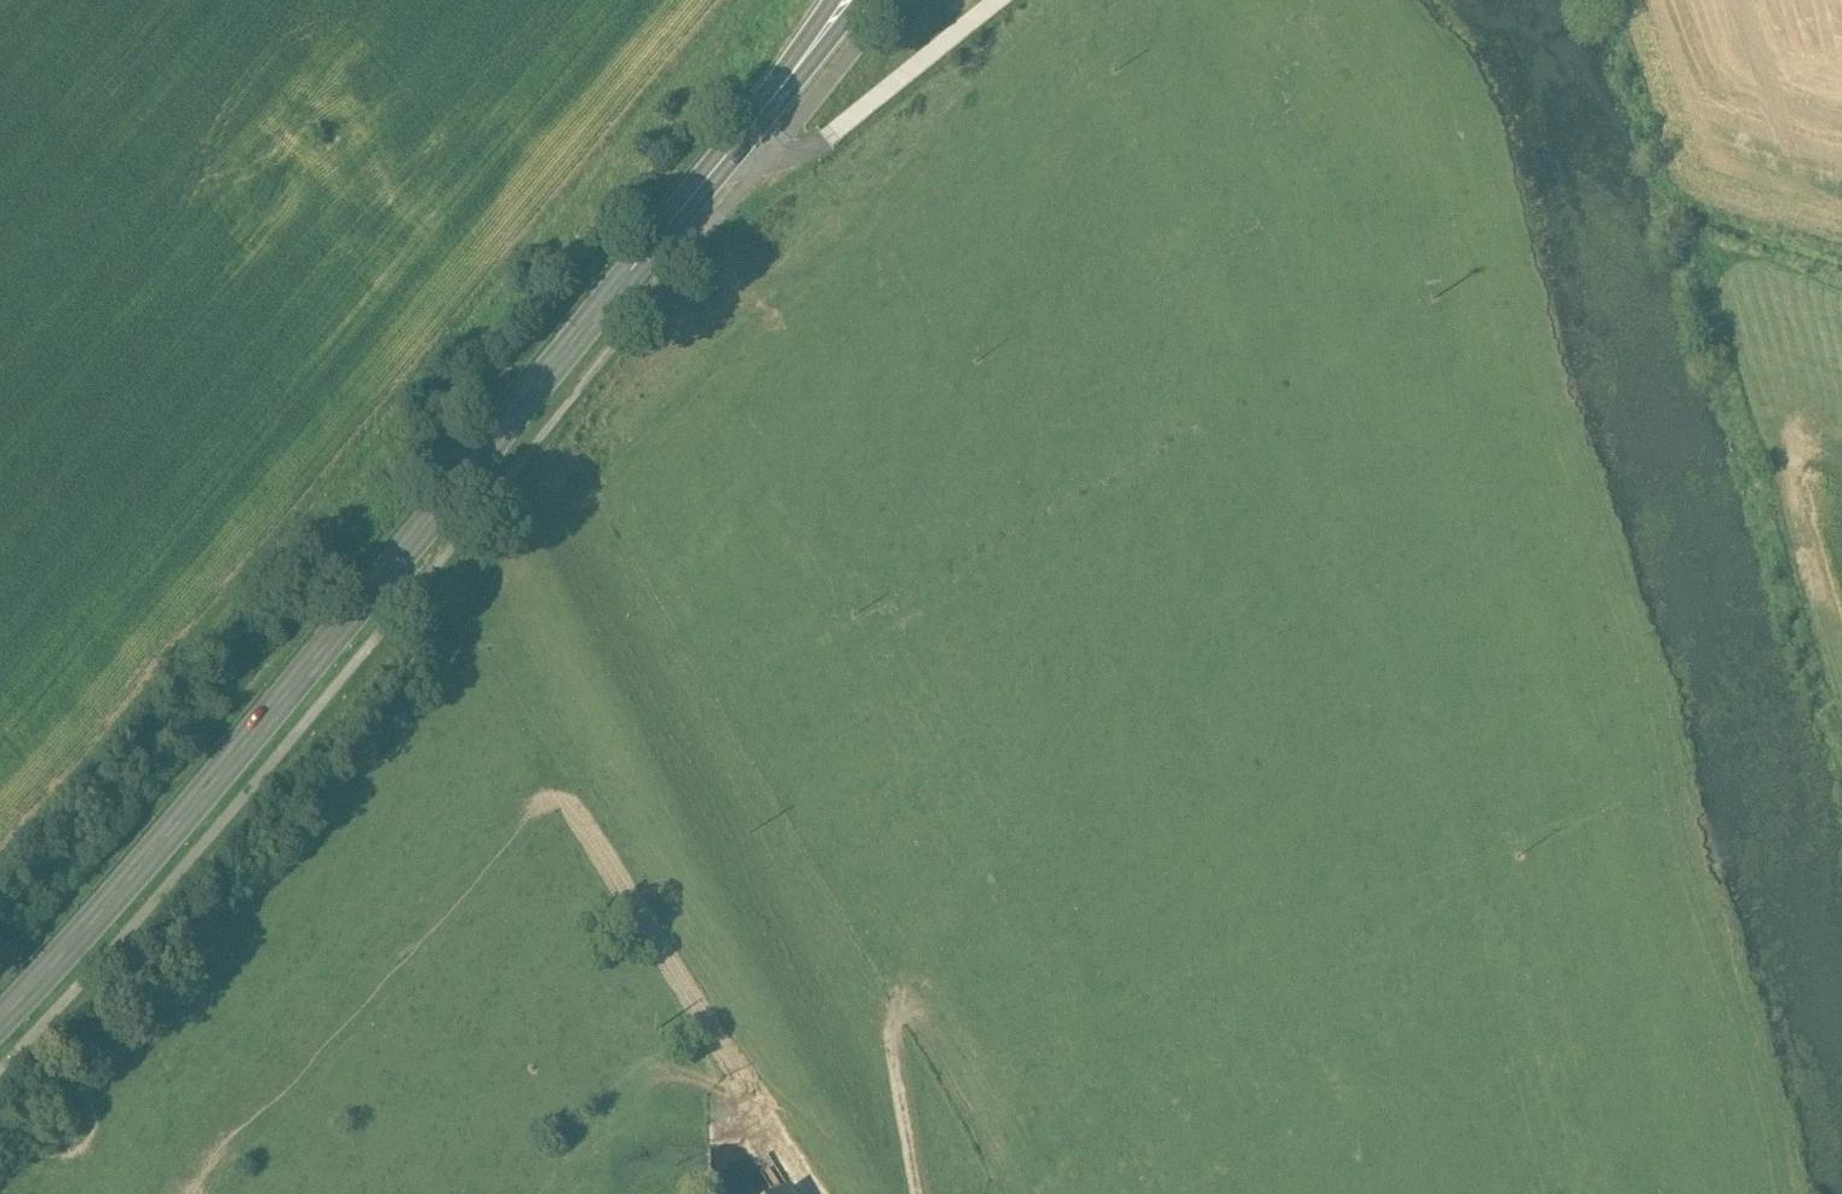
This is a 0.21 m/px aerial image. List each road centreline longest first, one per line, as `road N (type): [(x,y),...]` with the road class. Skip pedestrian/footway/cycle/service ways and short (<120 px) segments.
road 1 (secondary): [(862,0),(101,922),(0,1030)]

